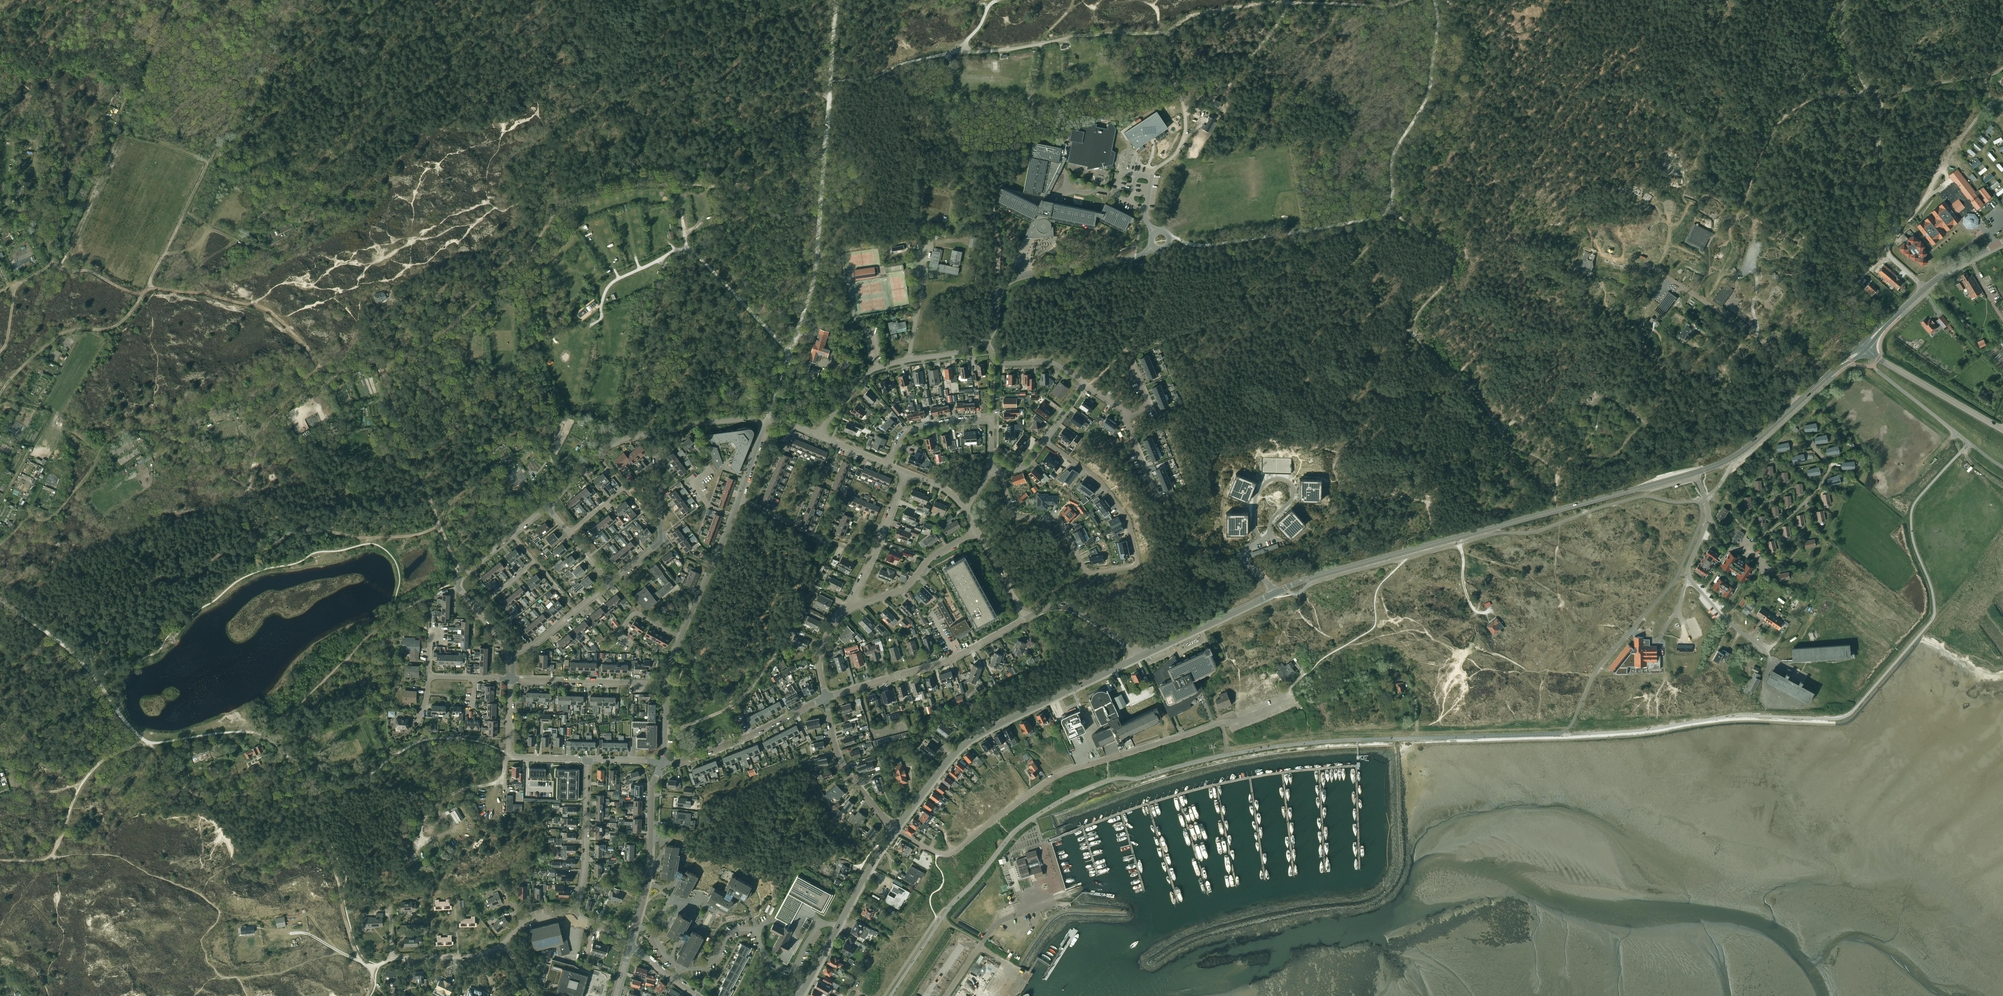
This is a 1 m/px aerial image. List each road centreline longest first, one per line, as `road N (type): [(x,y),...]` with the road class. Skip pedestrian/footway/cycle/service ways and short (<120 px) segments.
road 1 (track): [(288,0),(141,299),(117,326),(50,340),(0,393)]
road 2 (track): [(1286,4),(1209,12),(1162,32),(960,52),(874,77),(830,81)]
road 3 (track): [(150,743),(173,781),(194,796),(315,793),(353,947),(372,968),(366,995)]
road 4 (residential): [(896,829),(951,853),(1058,775),(1239,721)]
road 5 (track): [(375,361),(326,373),(287,327),(252,305),(153,287),(126,292),(95,272),(58,267),(48,253)]
road 6 (residential): [(1003,472),(1015,515),(1060,521),(1088,572),(1134,565),(1128,519),(1099,480),(1045,442)]
road 7 (track): [(387,368),(466,410),(544,432),(520,357),(518,288)]
road 8 (tertiary): [(896,829),(972,739),(1137,658)]
road 9 (track): [(557,204),(518,288),(485,297),(381,368)]
road 10 (tertiary): [(1457,538),(1695,473)]
road 11 (unclassified): [(680,637),(766,419)]
road 12 (residential): [(1769,657),(1687,576),(1708,520),(1695,473)]
road 13 (residential): [(825,698),(939,665),(1024,619)]
road 14 (track): [(164,435),(141,429),(112,438),(52,517),(24,523),(0,544)]
road 15 (residential): [(819,436),(871,371),(983,340)]
road 16 (tertiary): [(1277,592),(1457,538)]
road 17 (track): [(829,96),(777,92),(738,107),(700,94),(657,104)]
road 18 (tertiary): [(1695,473),(1740,453),(1837,368)]
road 19 (track): [(657,104),(547,145),(557,204)]
road 20 (residential): [(664,762),(724,746),(825,698)]
road 21 (unclassified): [(636,927),(648,883),(652,787),(664,762)]
road 22 (track): [(381,368),(439,526)]
road 23 (track): [(1150,178),(1174,158),(1185,132),(1168,29)]
road 24 (track): [(1878,94),(1877,151),(1888,188),(1878,237),(1887,250)]
road 25 (track): [(52,856),(87,777),(114,754),(150,743)]
road 26 (unclassified): [(2002,430),(1867,348)]
road 27 (tertiary): [(1137,658),(1277,592)]
road 28 (residential): [(896,829),(840,761),(825,698)]
road 29 (unclassified): [(1941,169),(1887,250),(1925,289)]
road 30 (residential): [(575,911),(588,760)]
road 31 (residential): [(851,606),(905,589),(929,559),(977,531)]
road 32 (residential): [(851,606),(907,473)]
road 33 (residential): [(1261,543),(1291,500),(1290,483),(1264,485),(1254,527)]
road 34 (unclassified): [(1137,658),(1075,609),(1051,606),(1024,619)]
road 35 (unclassified): [(1153,246),(1135,256),(1025,275)]
road 36 (residential): [(639,685),(510,679)]
road 37 (unclassified): [(664,762),(667,684),(680,637)]
road 38 (residential): [(379,965),(475,956),(502,944)]
road 39 (residential): [(889,465),(910,431),(991,419)]
road 40 (residential): [(1086,385),(1053,363),(999,363),(983,340)]

